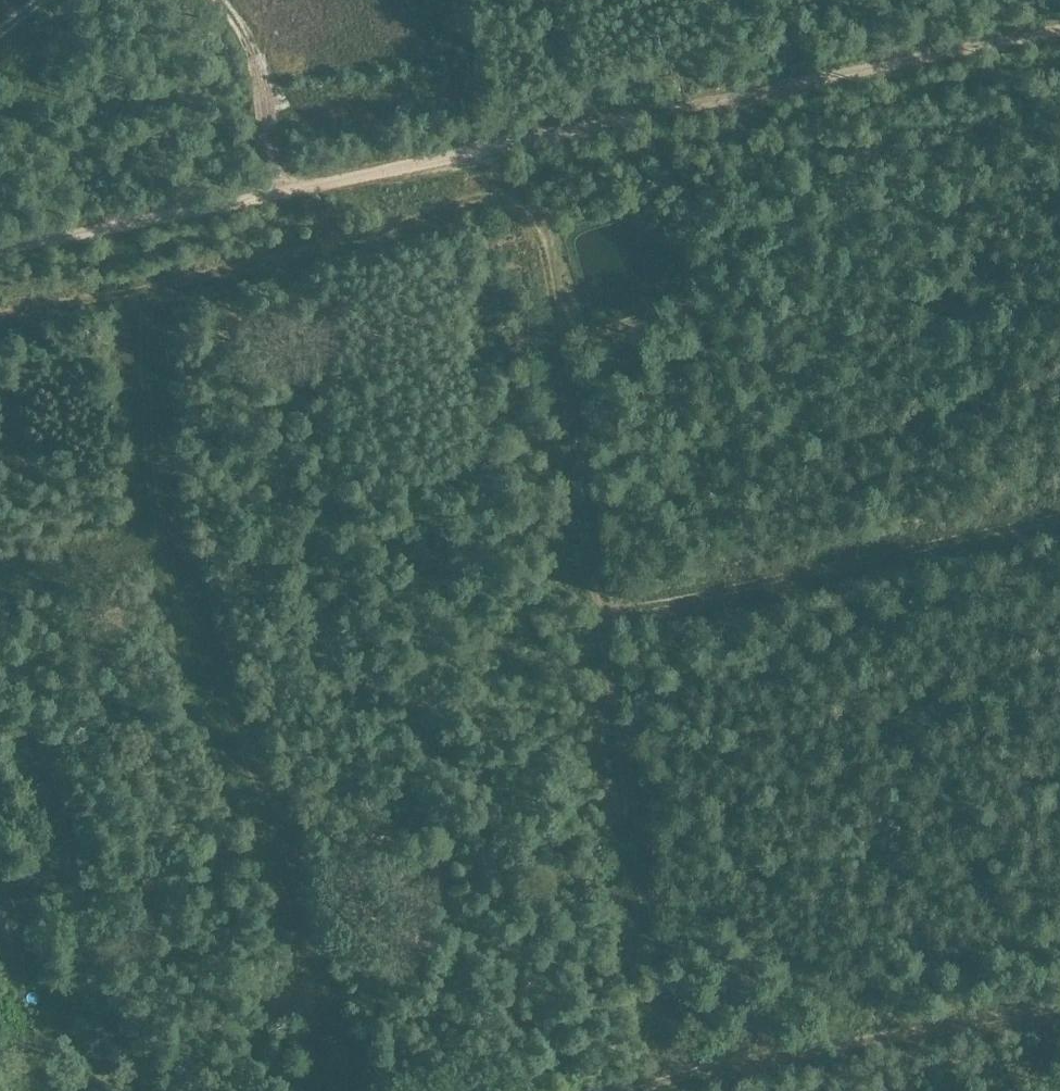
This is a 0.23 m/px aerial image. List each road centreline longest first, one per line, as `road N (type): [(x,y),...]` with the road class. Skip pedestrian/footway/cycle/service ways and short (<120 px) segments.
road 1 (track): [(670,1078),(548,269),(531,218),(518,206),(477,200),(435,208),(371,236),(0,313)]
road 2 (track): [(0,247),(1059,30)]
road 3 (track): [(329,1090),(301,934),(261,792),(162,548),(138,288)]
road 4 (track): [(1059,519),(599,617)]
road 5 (track): [(1059,1008),(766,1057),(640,1090)]
road 6 (track): [(284,188),(254,54),(220,0)]
road 7 (track): [(162,548),(0,575)]

